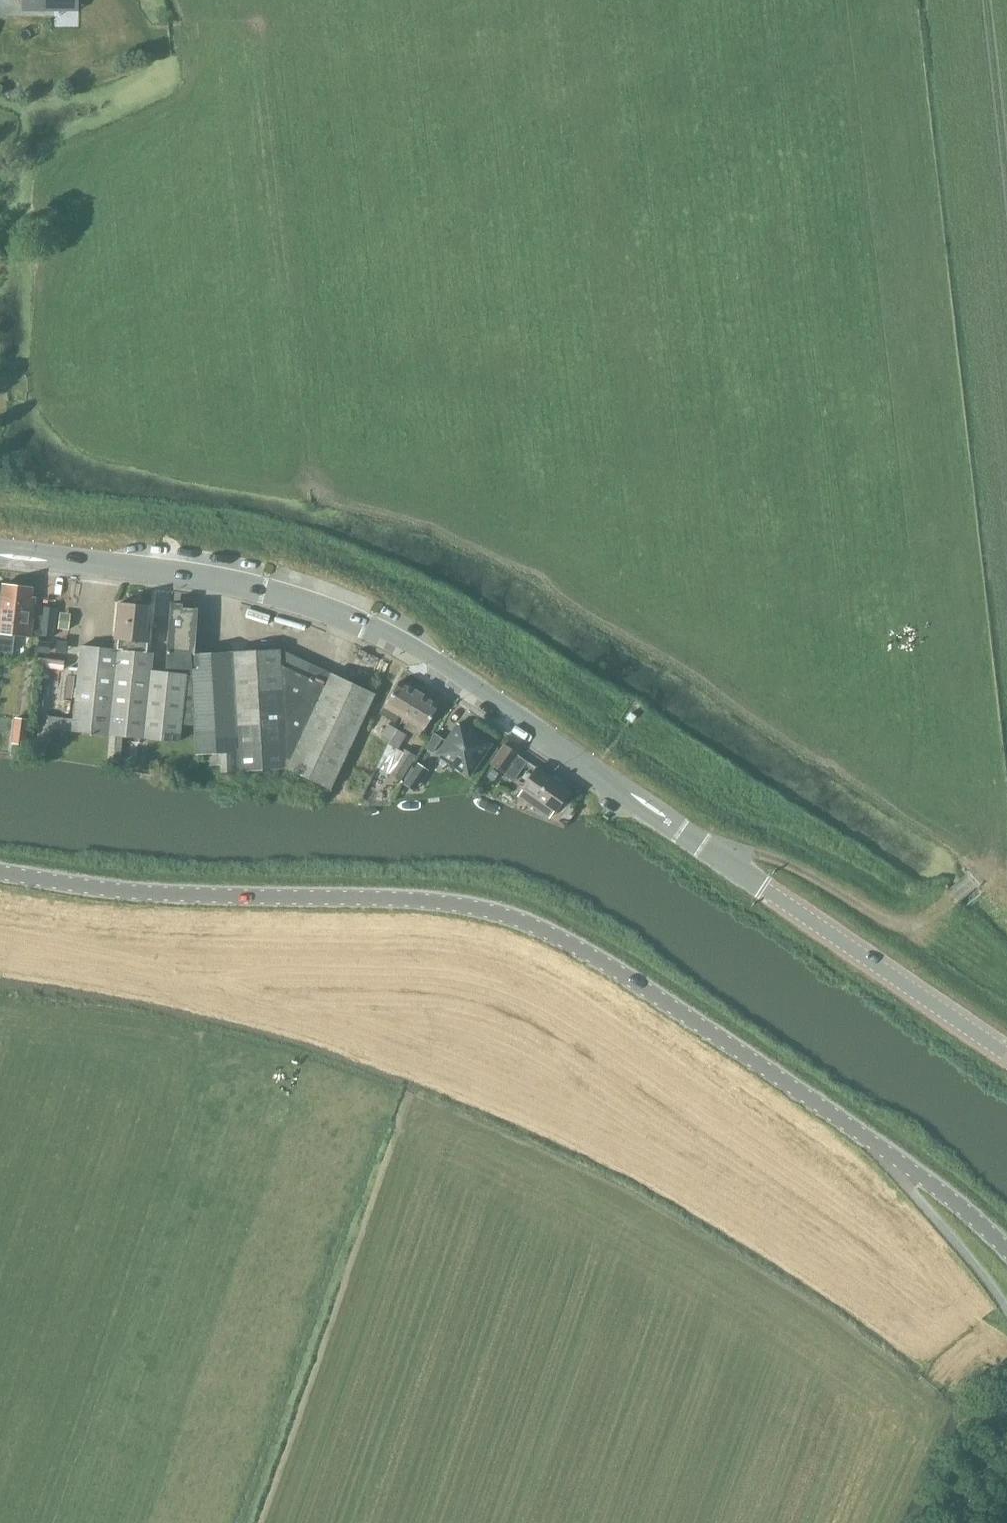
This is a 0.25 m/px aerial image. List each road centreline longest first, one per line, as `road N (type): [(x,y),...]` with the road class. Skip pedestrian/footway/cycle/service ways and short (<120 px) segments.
road 1 (tertiary): [(1006,1054),(440,672),(338,616),(213,580),(0,554)]
road 2 (tertiary): [(1006,1251),(975,1218),(781,1080),(580,945),(507,913),(419,900),(140,894),(0,873)]
road 3 (track): [(996,837),(979,873),(914,923),(877,915),(755,850),(706,851)]

